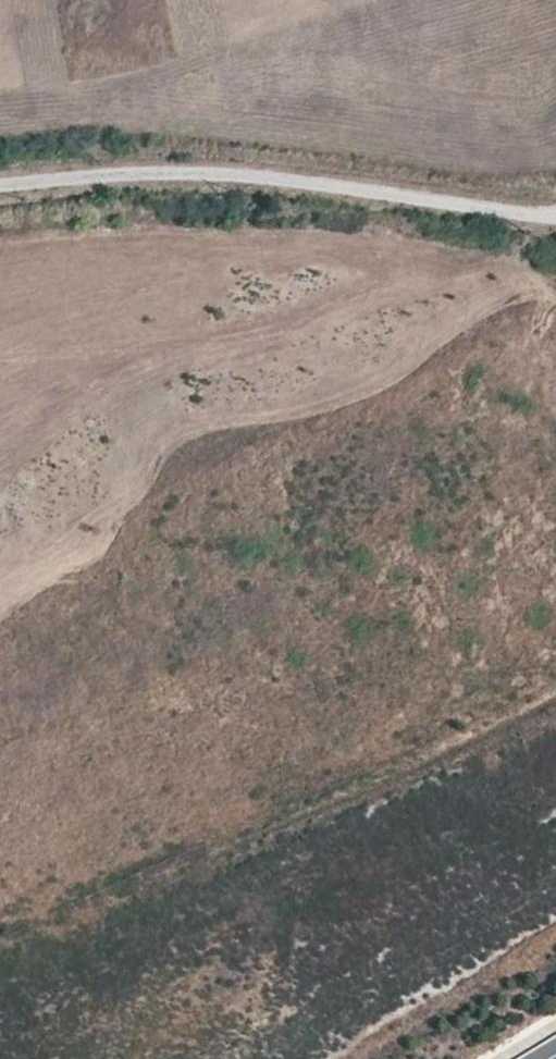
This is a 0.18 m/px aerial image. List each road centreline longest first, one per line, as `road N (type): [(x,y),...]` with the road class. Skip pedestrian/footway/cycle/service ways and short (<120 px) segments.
road 1 (unclassified): [(0,190),(223,171),(555,221)]

